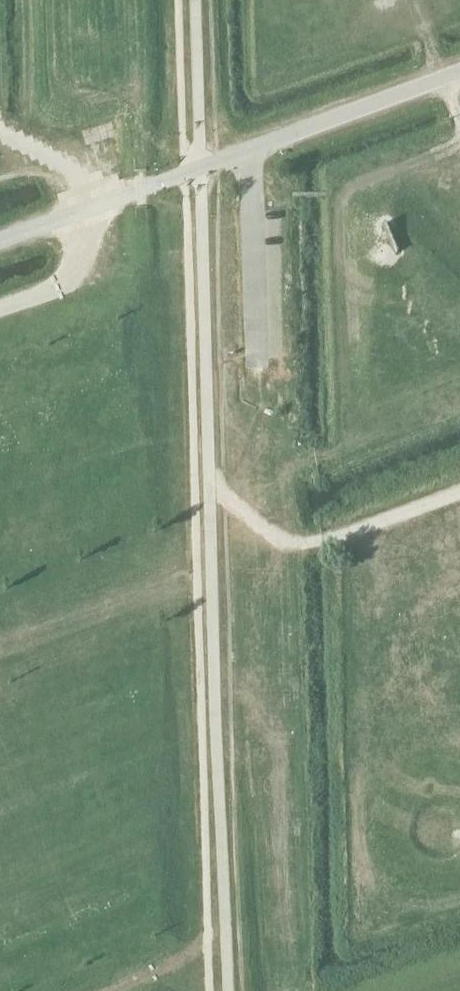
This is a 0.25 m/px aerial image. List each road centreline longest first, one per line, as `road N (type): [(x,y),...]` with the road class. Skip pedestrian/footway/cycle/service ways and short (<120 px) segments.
road 1 (unclassified): [(192,171),(459,72)]
road 2 (track): [(91,207),(78,255),(58,285),(0,307)]
road 3 (track): [(0,132),(122,196)]
road 4 (track): [(227,928),(114,990)]

